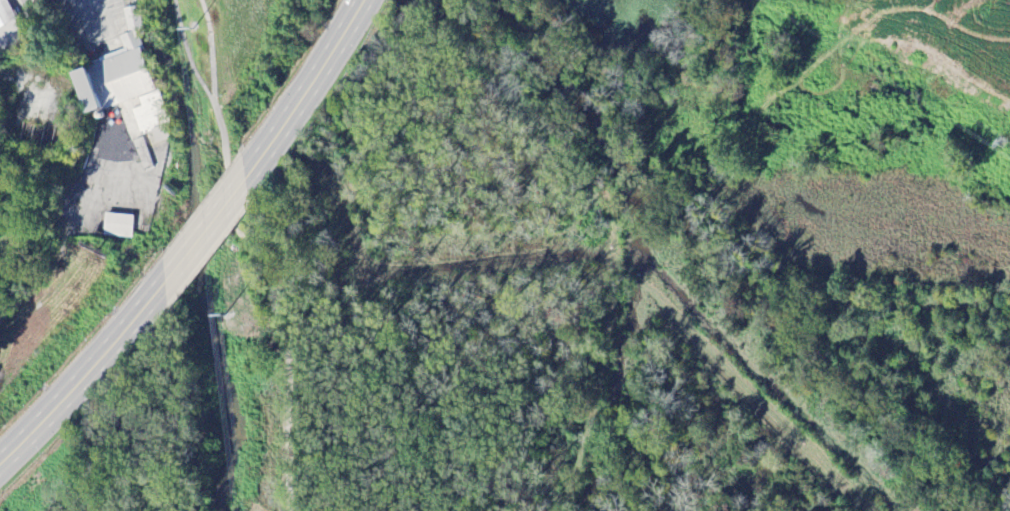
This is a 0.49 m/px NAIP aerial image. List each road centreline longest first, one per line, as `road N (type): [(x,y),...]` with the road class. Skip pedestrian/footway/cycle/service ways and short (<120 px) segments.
road 1 (trunk): [(0,466),(165,287)]
road 2 (trunk): [(246,181),(364,0)]
road 3 (trunk): [(165,287),(246,181)]

